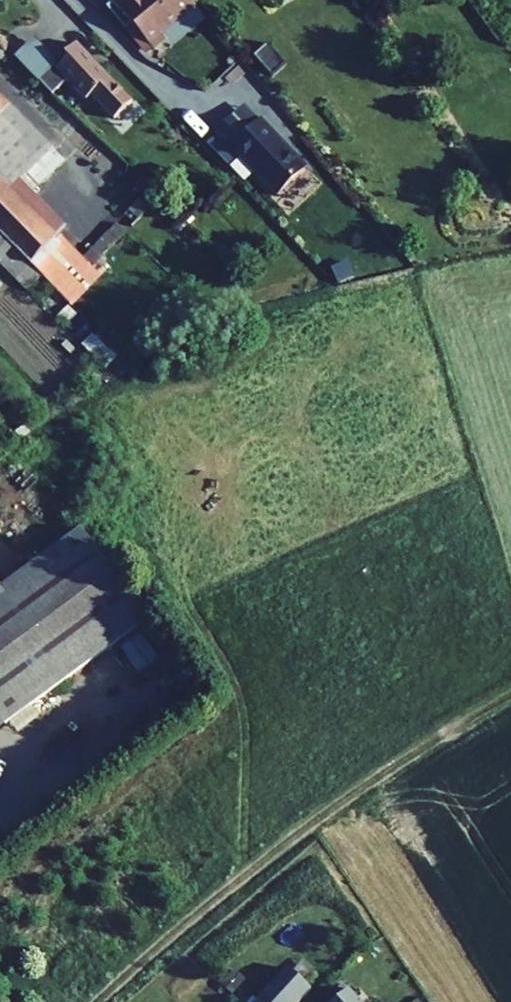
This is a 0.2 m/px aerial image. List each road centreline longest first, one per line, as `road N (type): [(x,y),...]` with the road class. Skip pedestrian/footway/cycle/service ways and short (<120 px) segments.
road 1 (track): [(510,696),(298,836),(98,1001)]

